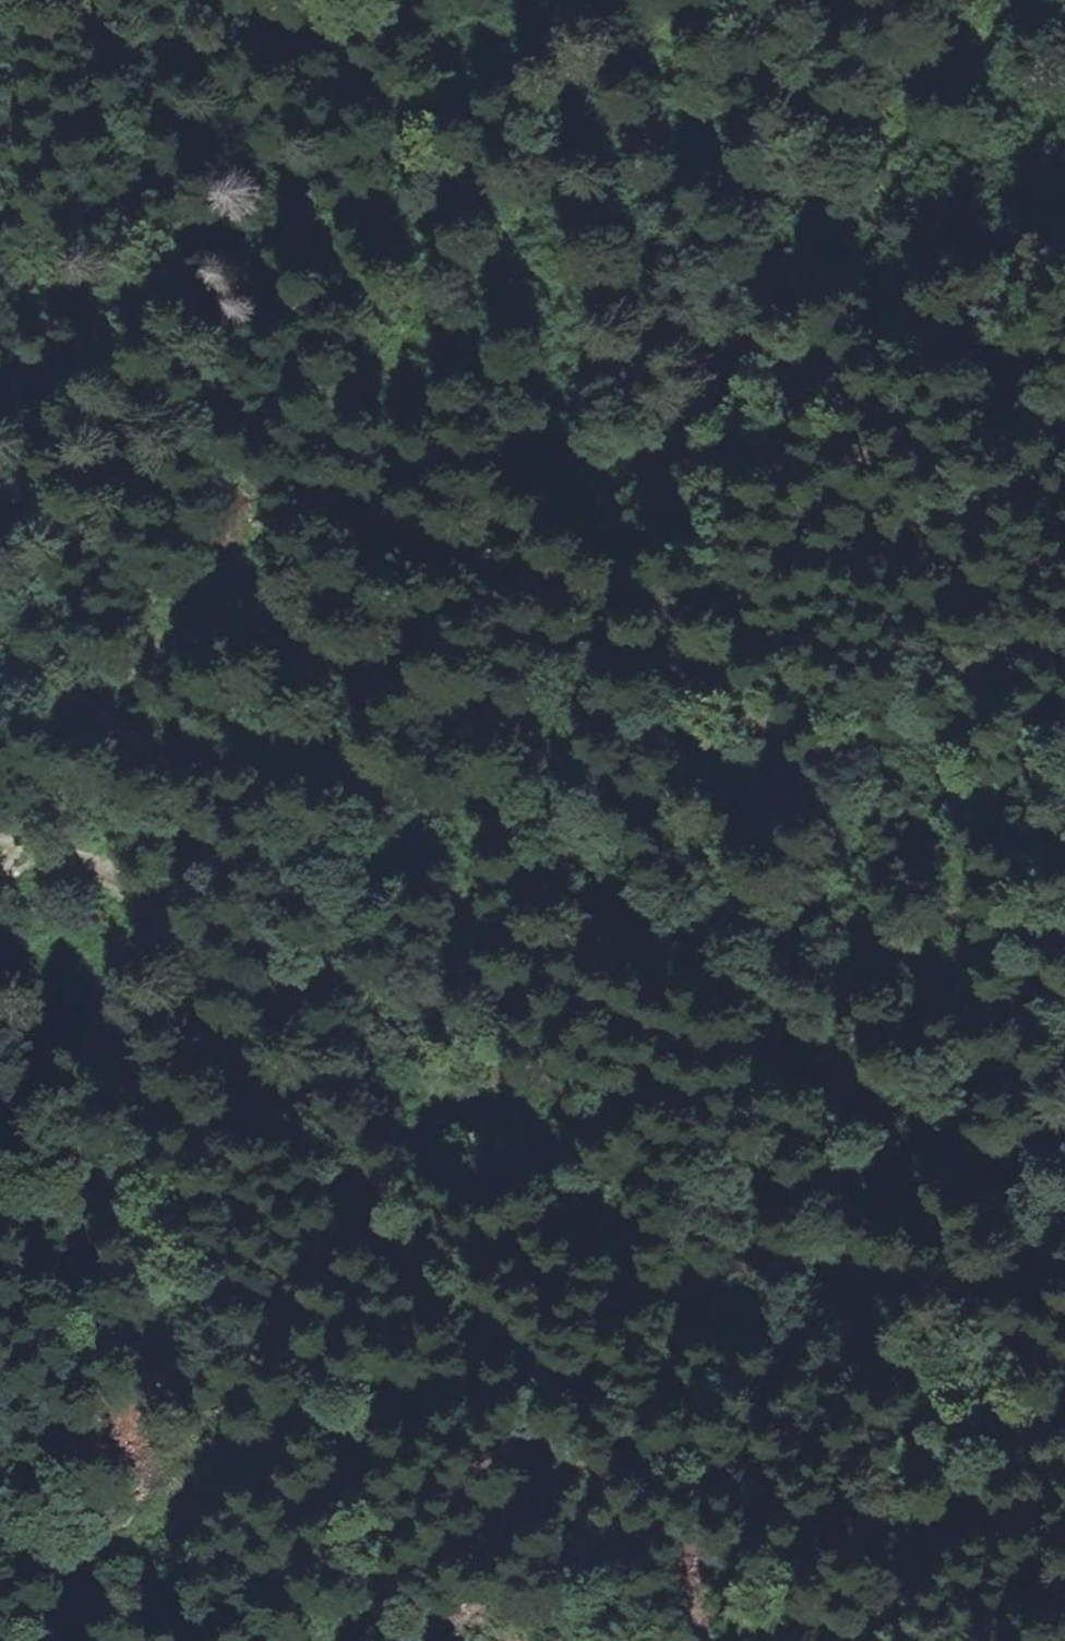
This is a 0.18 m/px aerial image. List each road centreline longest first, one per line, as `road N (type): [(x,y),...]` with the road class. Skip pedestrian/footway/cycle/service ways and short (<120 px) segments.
road 1 (track): [(0,876),(36,844),(90,753),(174,649),(337,569),(642,485),(745,401),(889,175),(1045,0)]
road 2 (track): [(898,1640),(1064,1421)]

